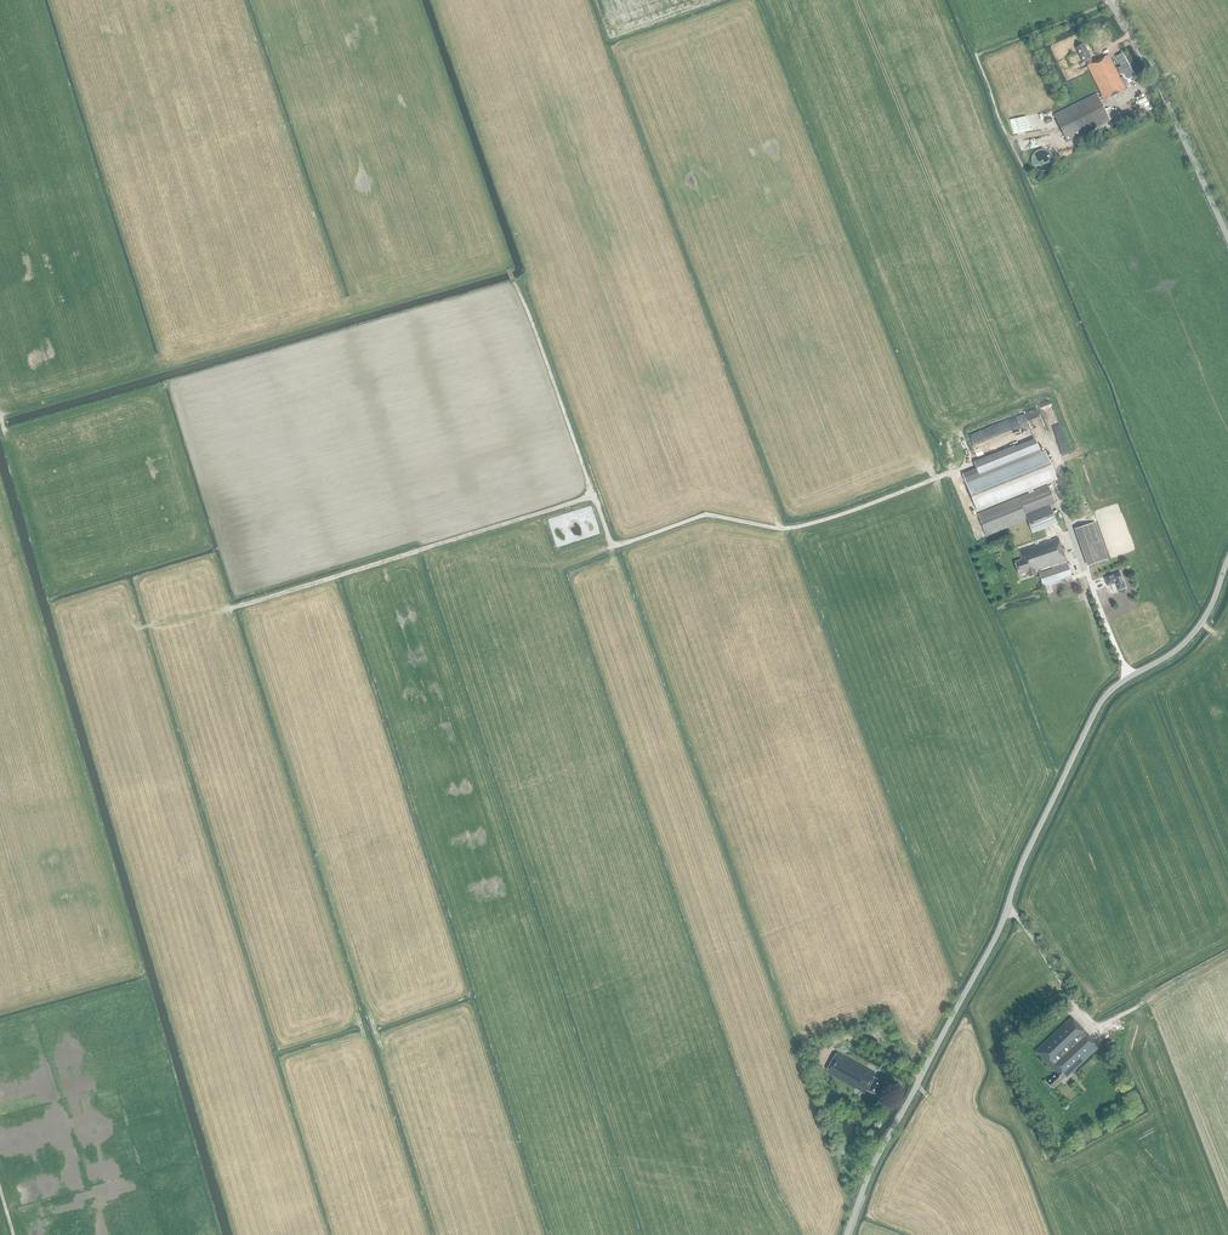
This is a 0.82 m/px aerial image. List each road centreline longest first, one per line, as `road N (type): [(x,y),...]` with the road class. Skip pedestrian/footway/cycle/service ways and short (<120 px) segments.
road 1 (unclassified): [(848,1234),(867,1179),(994,943),(1095,713),(1119,684),(1193,634),(1227,559)]
road 2 (unclassified): [(1227,237),(1152,71),(1108,0)]

